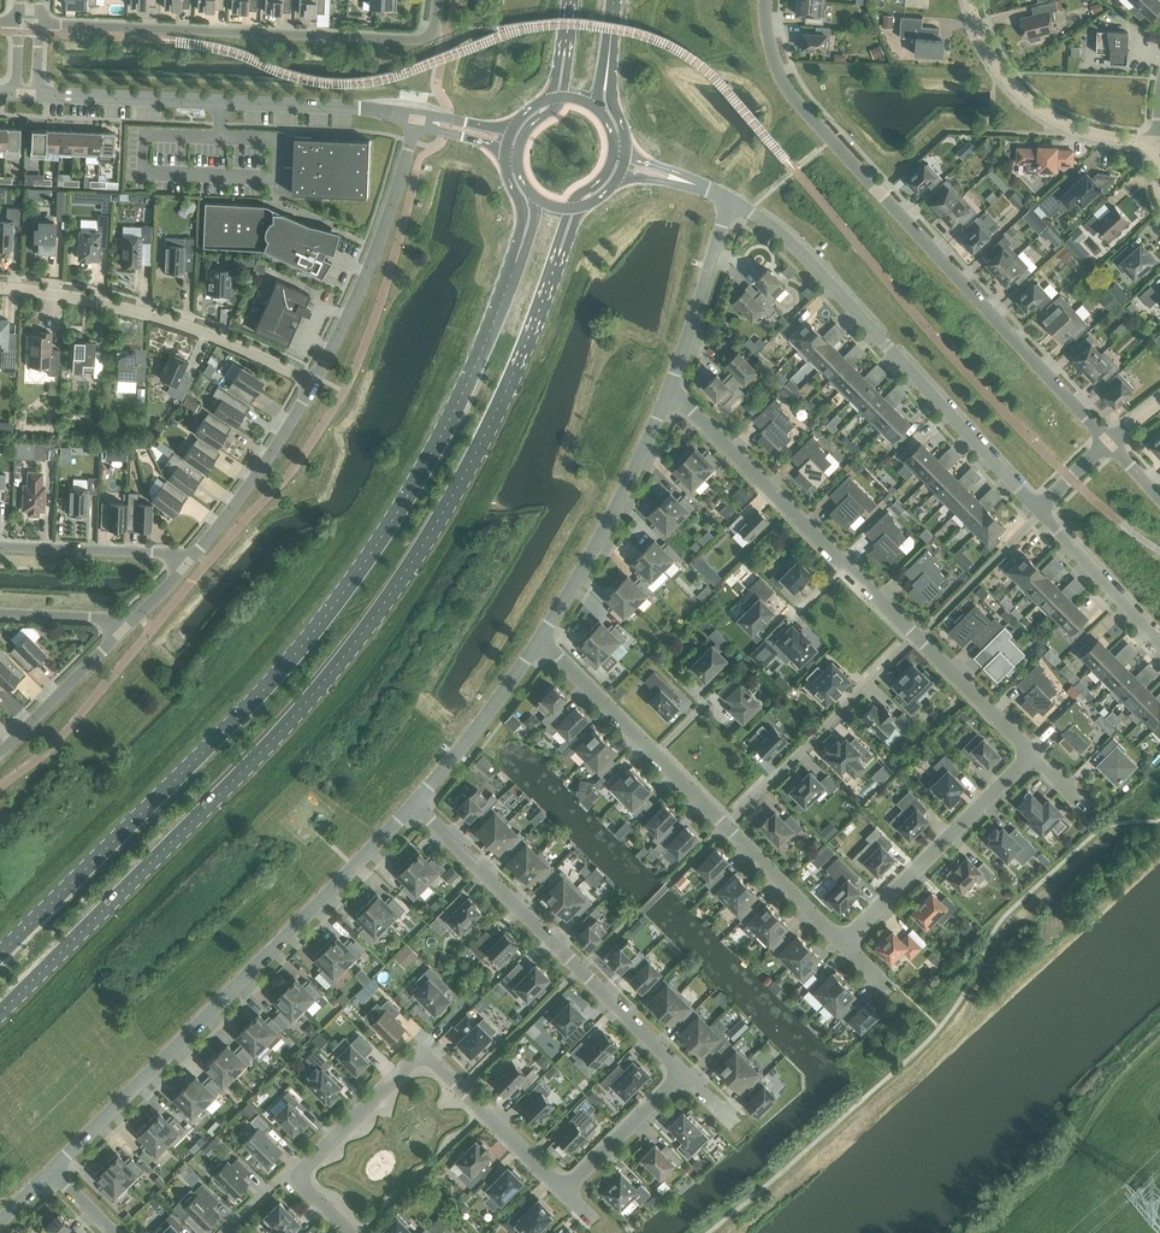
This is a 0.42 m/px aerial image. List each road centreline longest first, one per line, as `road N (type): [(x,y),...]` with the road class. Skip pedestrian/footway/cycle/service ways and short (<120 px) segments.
road 1 (primary): [(0,1010),(344,657),(454,499),(545,297)]
road 2 (primary): [(507,286),(412,486),(306,637),(0,953)]
road 3 (residential): [(765,0),(773,56),(795,101),(1109,443)]
road 4 (residential): [(413,803),(50,1171)]
road 5 (residential): [(1038,510),(798,250),(732,201)]
road 6 (residential): [(39,23),(409,39),(433,29)]
road 7 (residential): [(683,1074),(413,803)]
road 8 (unclassified): [(416,118),(357,108),(36,94)]
road 9 (residential): [(299,1178),(423,1055),(564,1191)]
road 10 (residential): [(917,637),(694,413),(666,397)]
road 11 (residential): [(0,289),(148,315),(315,382)]
road 12 (residential): [(315,382),(390,209),(416,118)]
road 13 (residential): [(666,397),(607,524),(537,643)]
road 14 (residential): [(843,944),(1033,754)]
road 15 (residential): [(917,637),(729,826)]
road 16 (residential): [(729,826),(537,643)]
road 17 (residential): [(1159,145),(1077,130),(1021,96),(988,53),(969,0)]
road 18 (residential): [(194,555),(248,489),(315,382)]
road 19 (residential): [(732,201),(666,397)]
road 20 (residential): [(537,643),(413,803)]
road 21 (residential): [(194,555),(0,547)]
road 22 (residential): [(0,749),(134,619)]
road 23 (residential): [(1159,645),(1038,510)]
road 24 (residential): [(564,1191),(683,1074)]
road 25 (residential): [(1033,754),(917,637)]
road 26 (residential): [(843,944),(729,826)]
road 27 (primary): [(506,148),(507,175),(525,217),(507,286)]
road 28 (residential): [(0,613),(134,619)]
road 29 (primary): [(626,155),(611,95),(611,34)]

